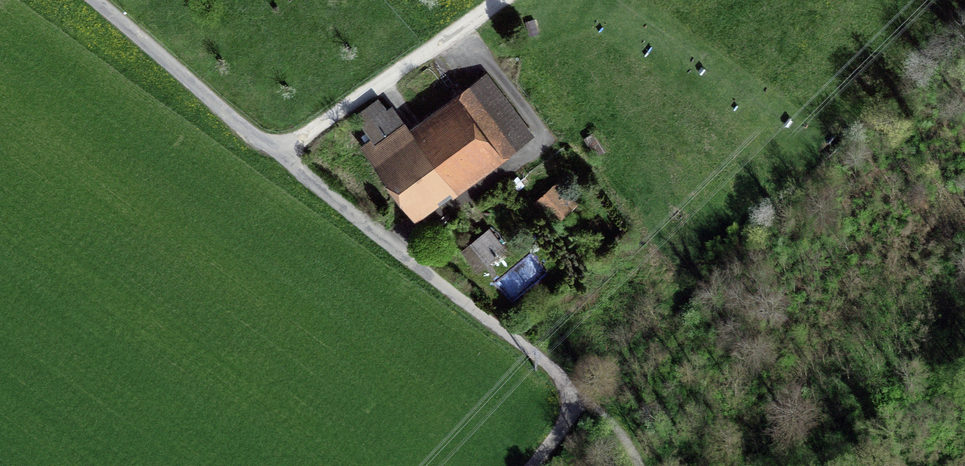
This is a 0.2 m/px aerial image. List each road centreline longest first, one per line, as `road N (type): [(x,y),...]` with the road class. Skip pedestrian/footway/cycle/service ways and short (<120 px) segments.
road 1 (residential): [(581,400),(94,0)]
road 2 (track): [(279,151),(493,0)]

